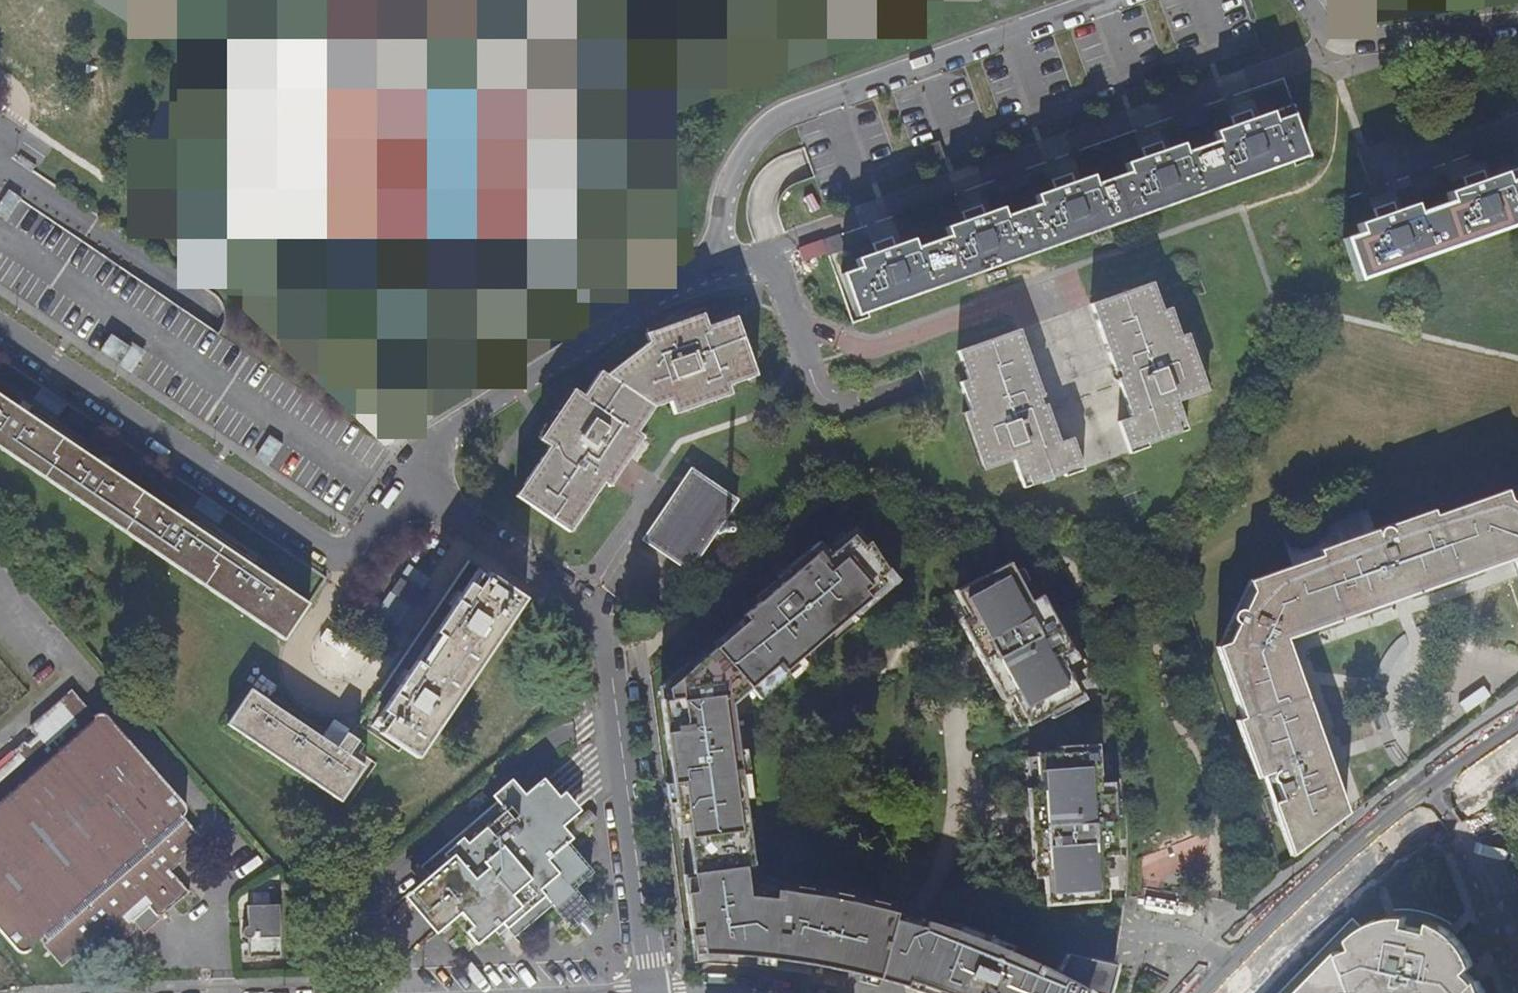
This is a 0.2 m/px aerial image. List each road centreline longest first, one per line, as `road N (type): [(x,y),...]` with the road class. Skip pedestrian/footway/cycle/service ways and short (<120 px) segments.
road 1 (residential): [(1346,42),(772,249)]
road 2 (unclassified): [(0,324),(329,546),(346,549),(384,519),(434,498)]
road 3 (residential): [(1102,0),(778,118),(747,147),(727,188),(725,264)]
road 4 (tertiary): [(1214,992),(1316,891),(1517,737)]
road 5 (residential): [(725,264),(648,301),(453,425),(432,454),(434,498)]
road 6 (residential): [(654,992),(605,642)]
road 7 (unclassified): [(605,642),(580,604),(434,498)]
road 8 (residential): [(1517,23),(1346,42)]

